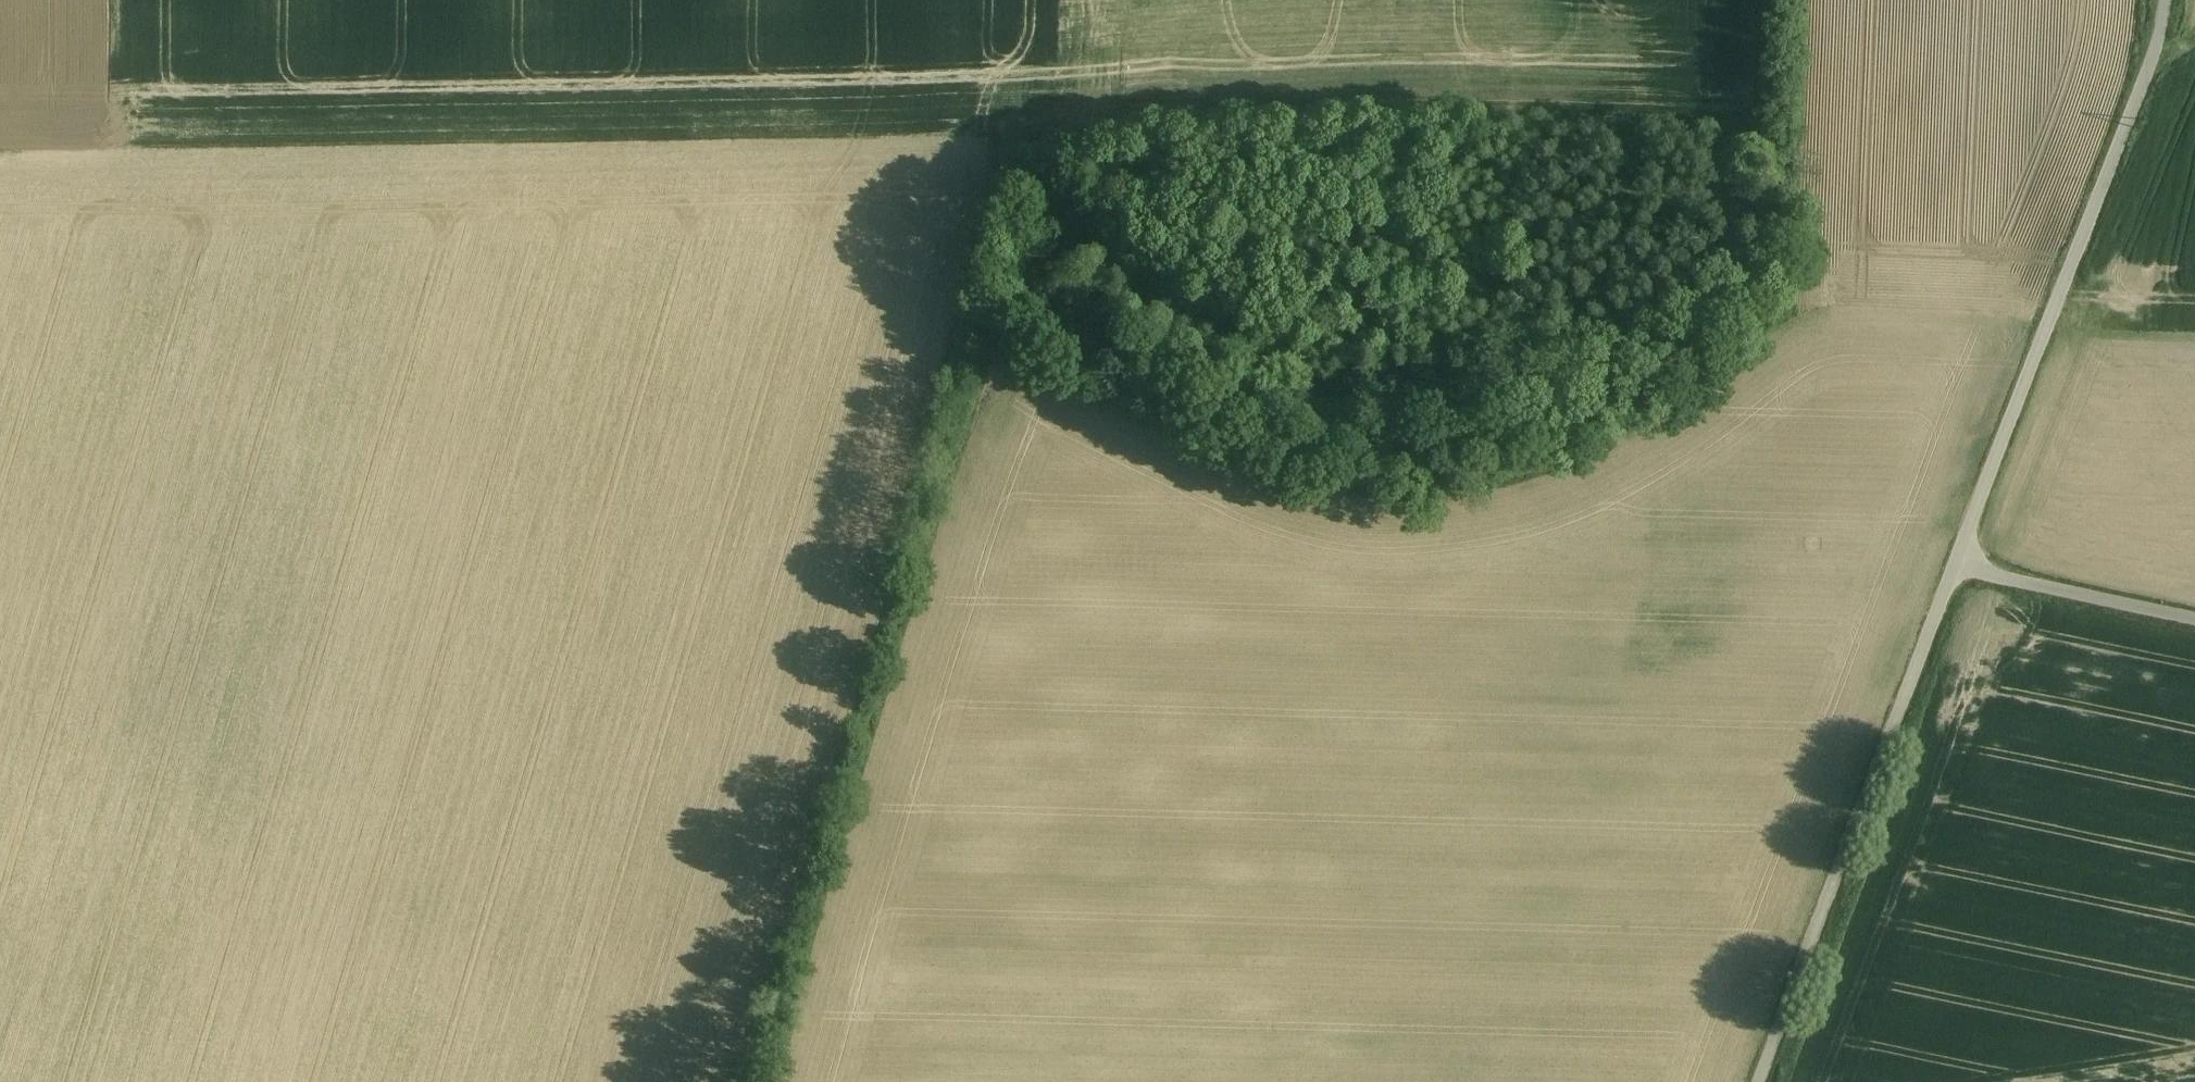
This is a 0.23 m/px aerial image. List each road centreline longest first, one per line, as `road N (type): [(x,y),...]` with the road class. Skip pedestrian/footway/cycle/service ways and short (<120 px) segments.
road 1 (unclassified): [(2165,0),(2142,84),(1959,562)]
road 2 (unclassified): [(1959,562),(1761,1081)]
road 3 (unclassified): [(1959,562),(2194,621)]

